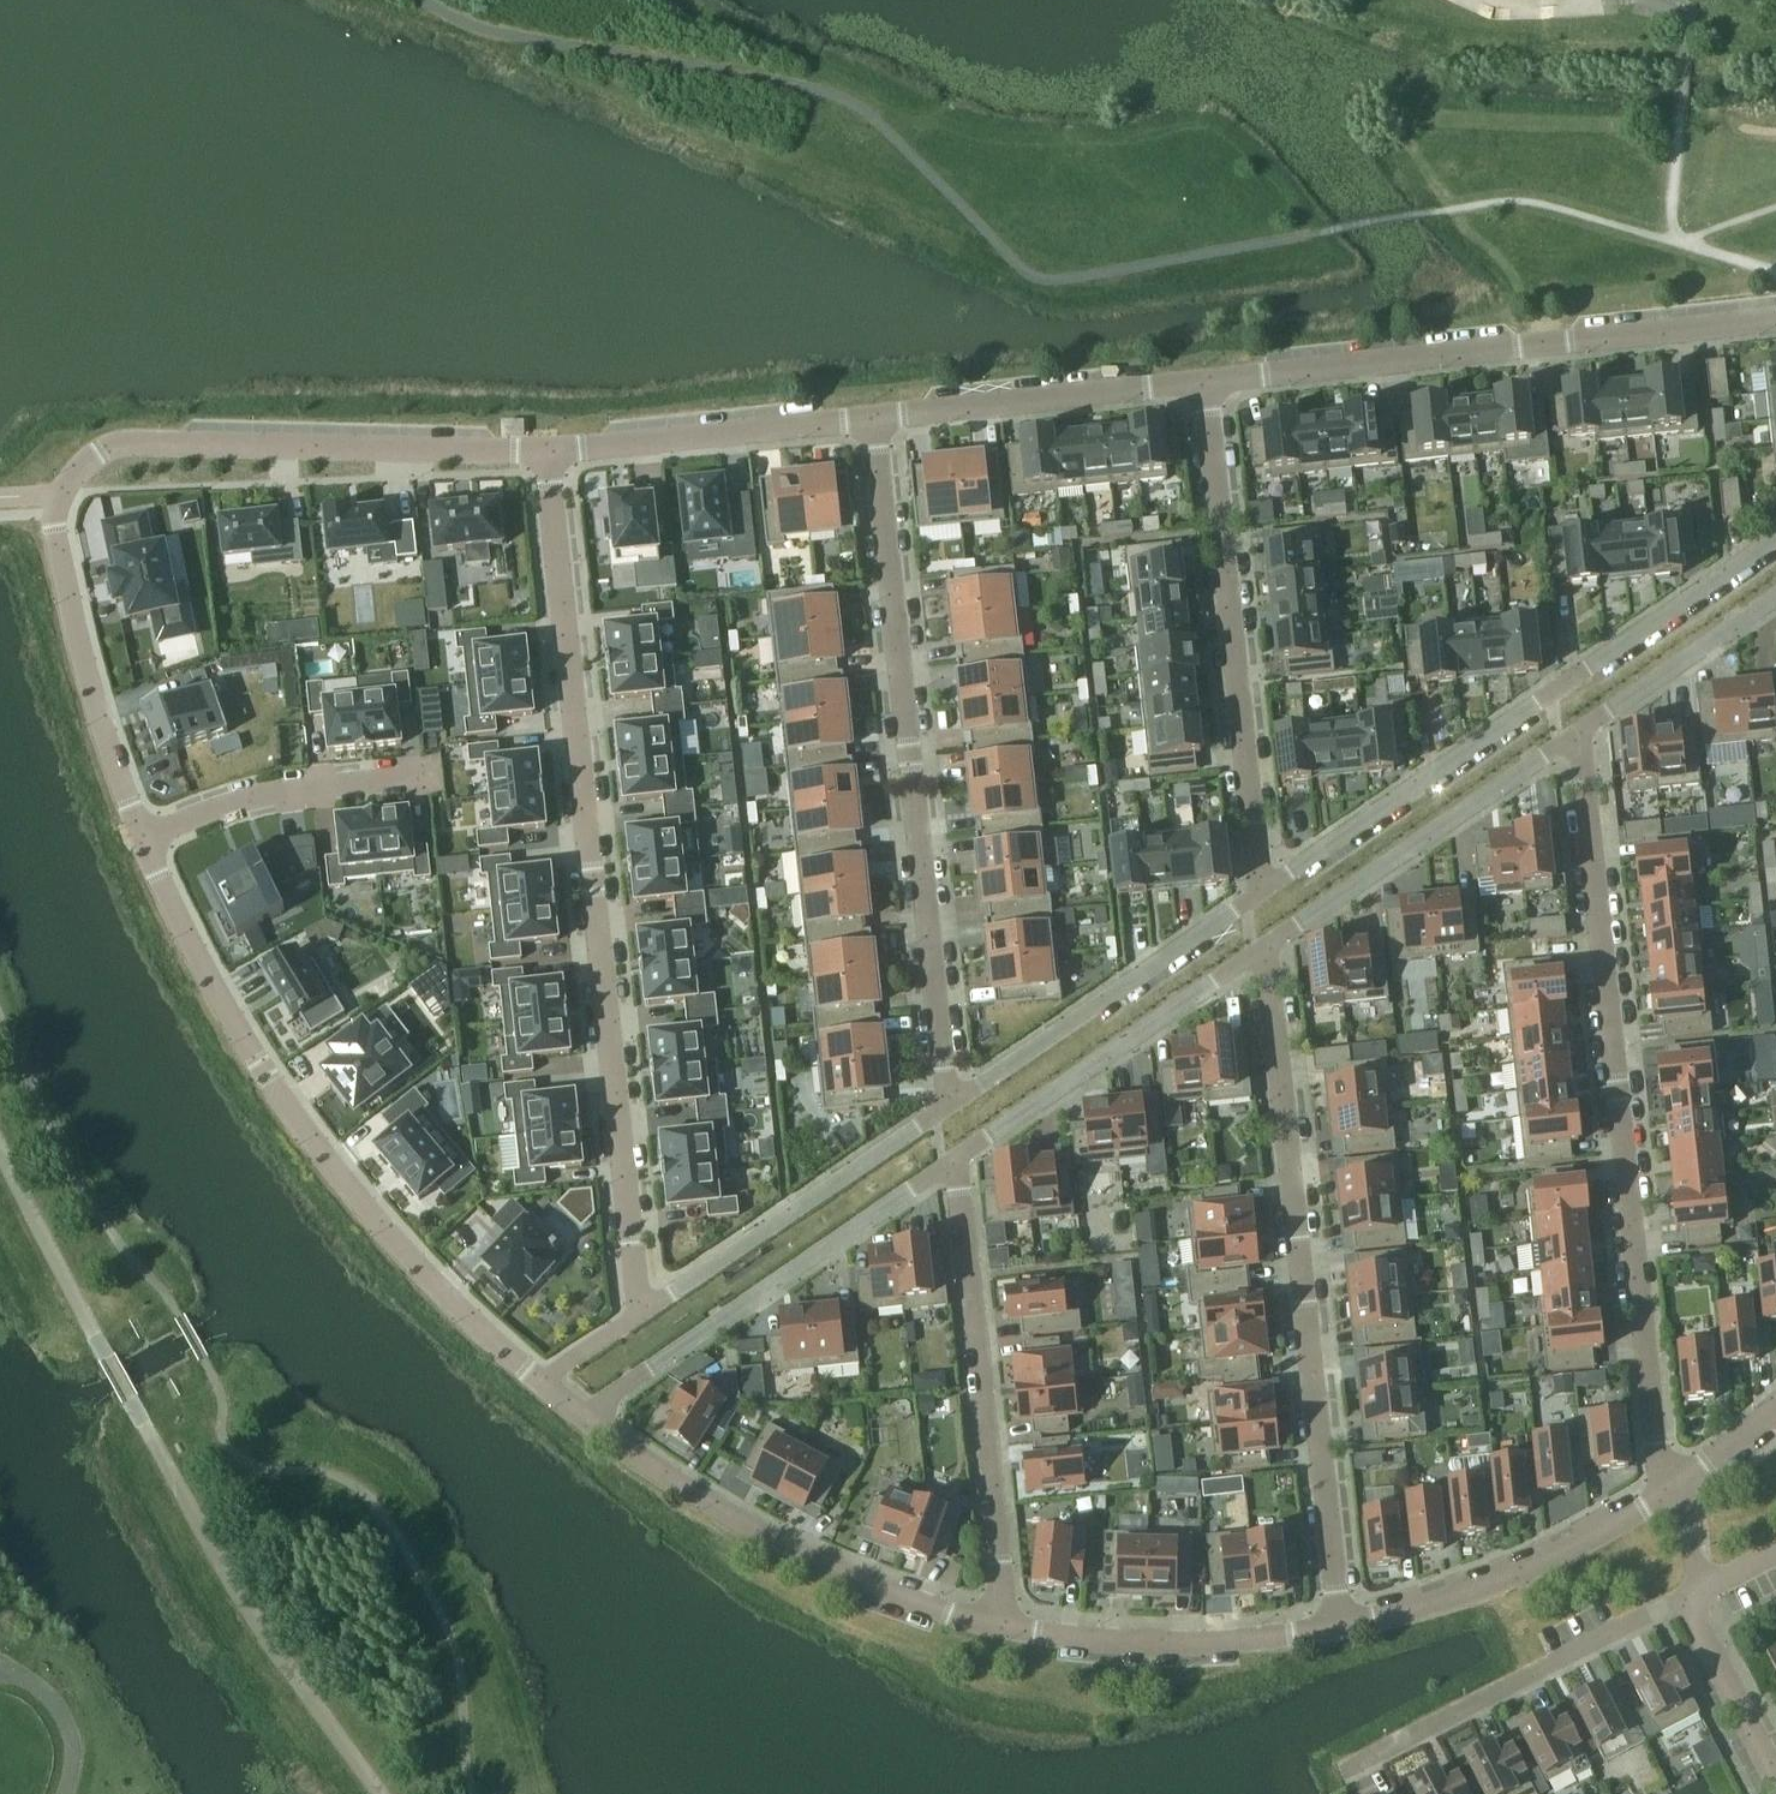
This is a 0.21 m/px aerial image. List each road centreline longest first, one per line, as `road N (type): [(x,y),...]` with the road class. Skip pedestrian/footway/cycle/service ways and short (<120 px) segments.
road 1 (residential): [(548,450),(630,1245),(644,1310)]
road 2 (residential): [(548,450),(137,443),(101,453),(81,471),(58,513),(61,574),(110,765),(142,842)]
road 3 (residential): [(1582,731),(1652,1428),(1677,1490)]
road 4 (residential): [(871,421),(945,1107)]
road 5 (residential): [(1340,1633),(1264,951)]
road 6 (residential): [(142,842),(201,976),(256,1068),(385,1241),(541,1384)]
road 7 (residential): [(1775,540),(1258,894)]
road 8 (residential): [(1775,321),(1203,386)]
road 9 (residential): [(1258,894),(1203,386)]
road 10 (residential): [(581,1416),(685,1493),(788,1551),(1001,1631)]
road 11 (residential): [(952,1159),(1001,1631)]
road 12 (residential): [(581,1416),(952,1159)]
road 13 (residential): [(1337,1773),(1694,1596)]
road 14 (residential): [(1264,951),(1582,731)]
road 15 (residential): [(1258,894),(945,1107)]
road 16 (residential): [(952,1159),(1264,951)]
road 17 (residential): [(1340,1633),(1493,1586),(1677,1490)]
road 18 (residential): [(945,1107),(644,1310)]
road 19 (residential): [(1001,1631),(1157,1647),(1340,1633)]
road 20 (residential): [(1203,386),(871,421)]
road 21 (residential): [(871,421),(548,450)]
road 22 (residential): [(432,777),(290,791),(213,810),(142,842)]
road 23 (residential): [(1582,731),(1775,598)]
road 24 (residential): [(1694,1596),(1695,1620),(1775,1779)]
road 25 (unclassified): [(65,1793),(72,1766),(67,1727),(35,1686),(0,1674)]
road 26 (residential): [(644,1310),(541,1384)]
road 27 (residential): [(1677,1490),(1775,1412)]

